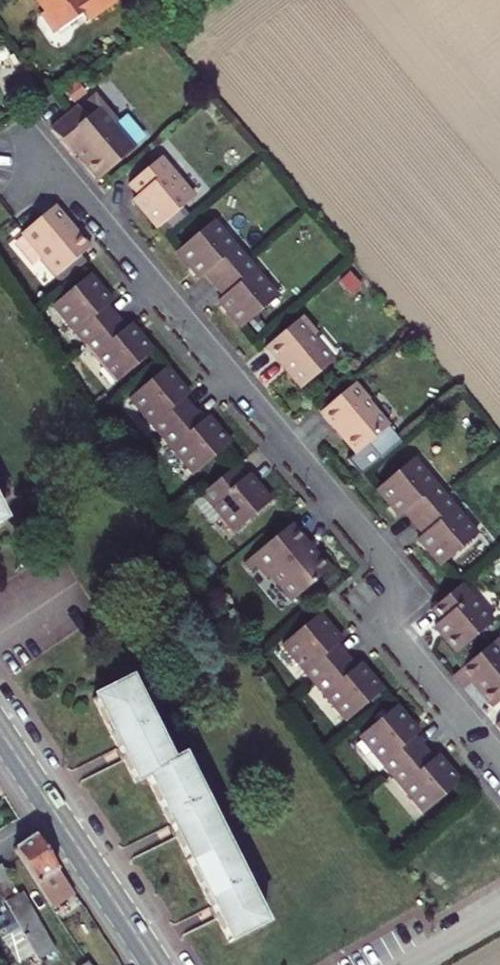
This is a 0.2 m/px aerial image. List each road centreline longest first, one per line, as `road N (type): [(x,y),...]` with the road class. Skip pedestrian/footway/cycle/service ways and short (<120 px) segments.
road 1 (residential): [(499,765),(397,639),(393,572),(16,121)]
road 2 (secondary): [(0,731),(156,964)]

